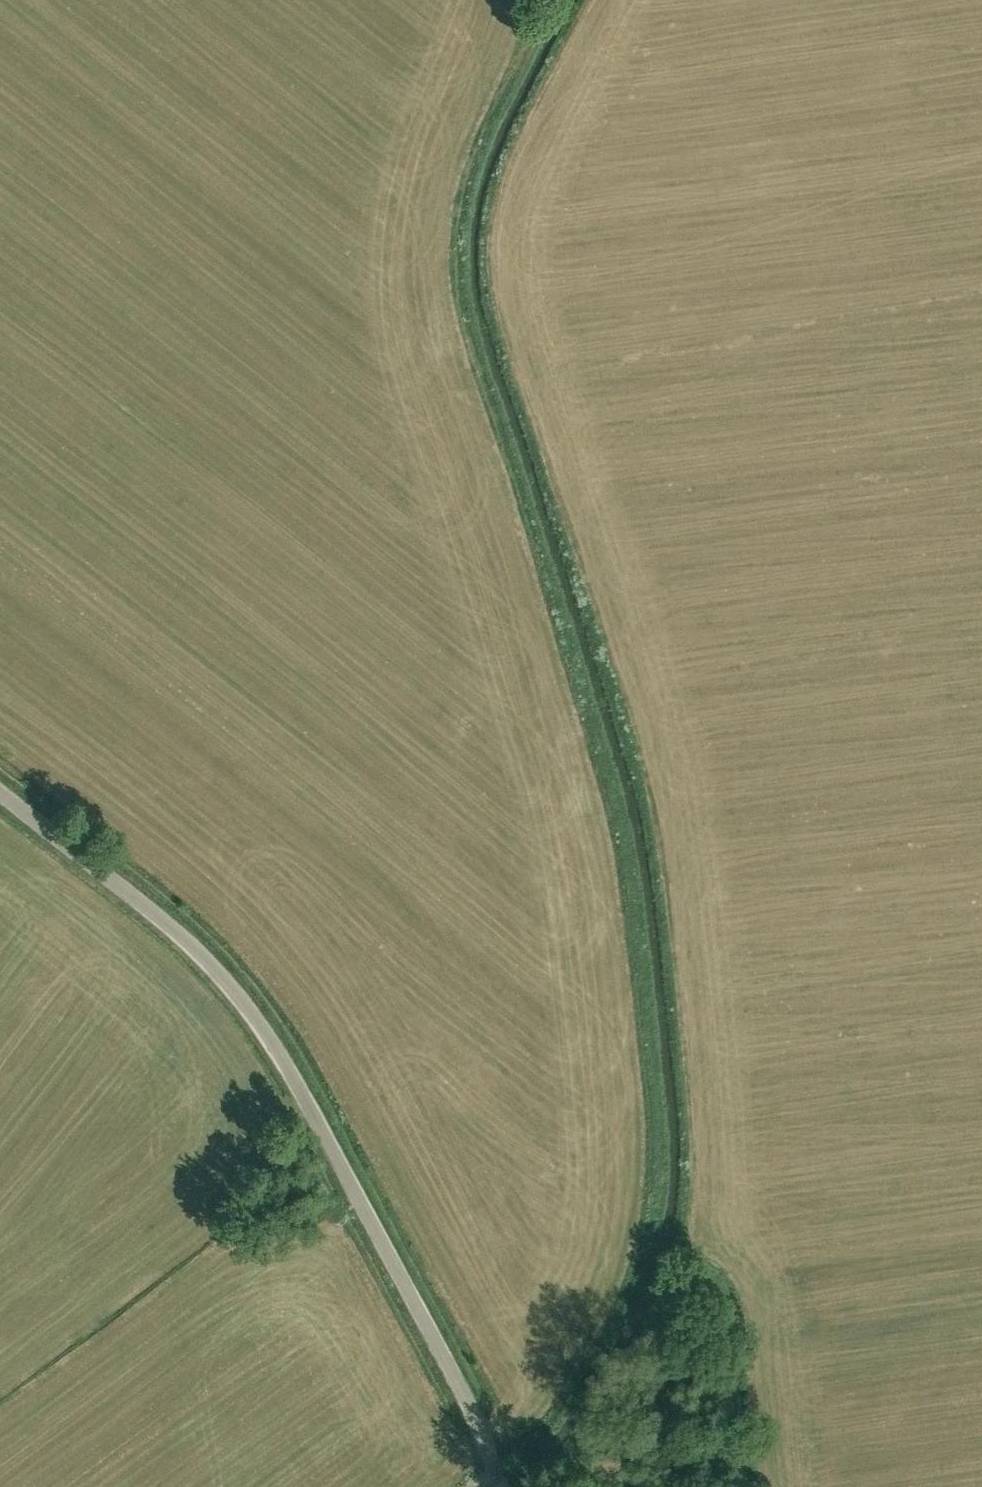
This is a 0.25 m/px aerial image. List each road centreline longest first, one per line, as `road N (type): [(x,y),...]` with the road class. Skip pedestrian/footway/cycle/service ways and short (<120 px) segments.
road 1 (unclassified): [(503,1486),(283,1063),(243,1003),(205,958),(0,793)]

